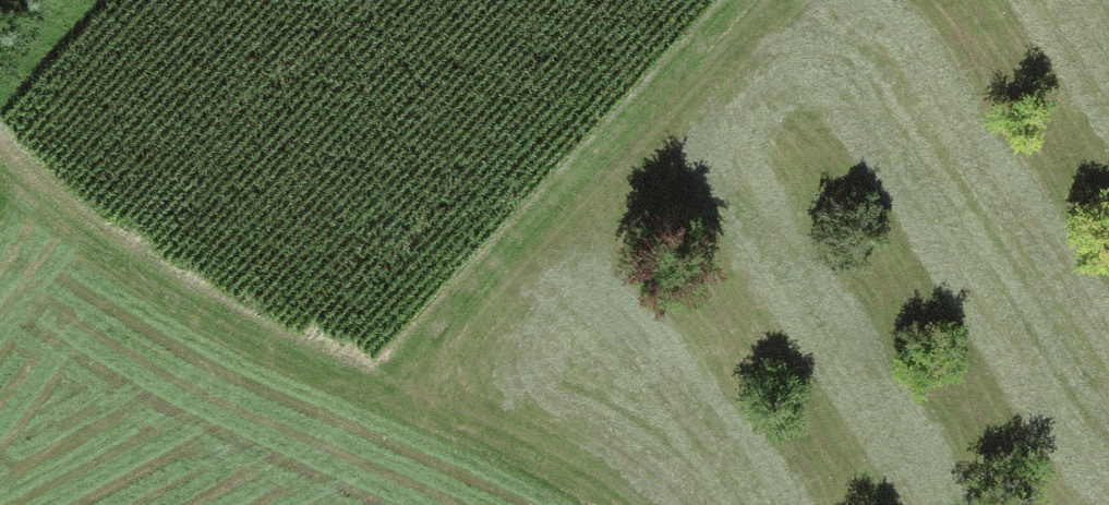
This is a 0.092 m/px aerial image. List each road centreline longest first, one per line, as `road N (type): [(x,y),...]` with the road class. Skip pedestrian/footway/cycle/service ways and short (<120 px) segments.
road 1 (track): [(603,504),(555,474),(113,267),(0,174)]
road 2 (track): [(757,0),(377,388)]

